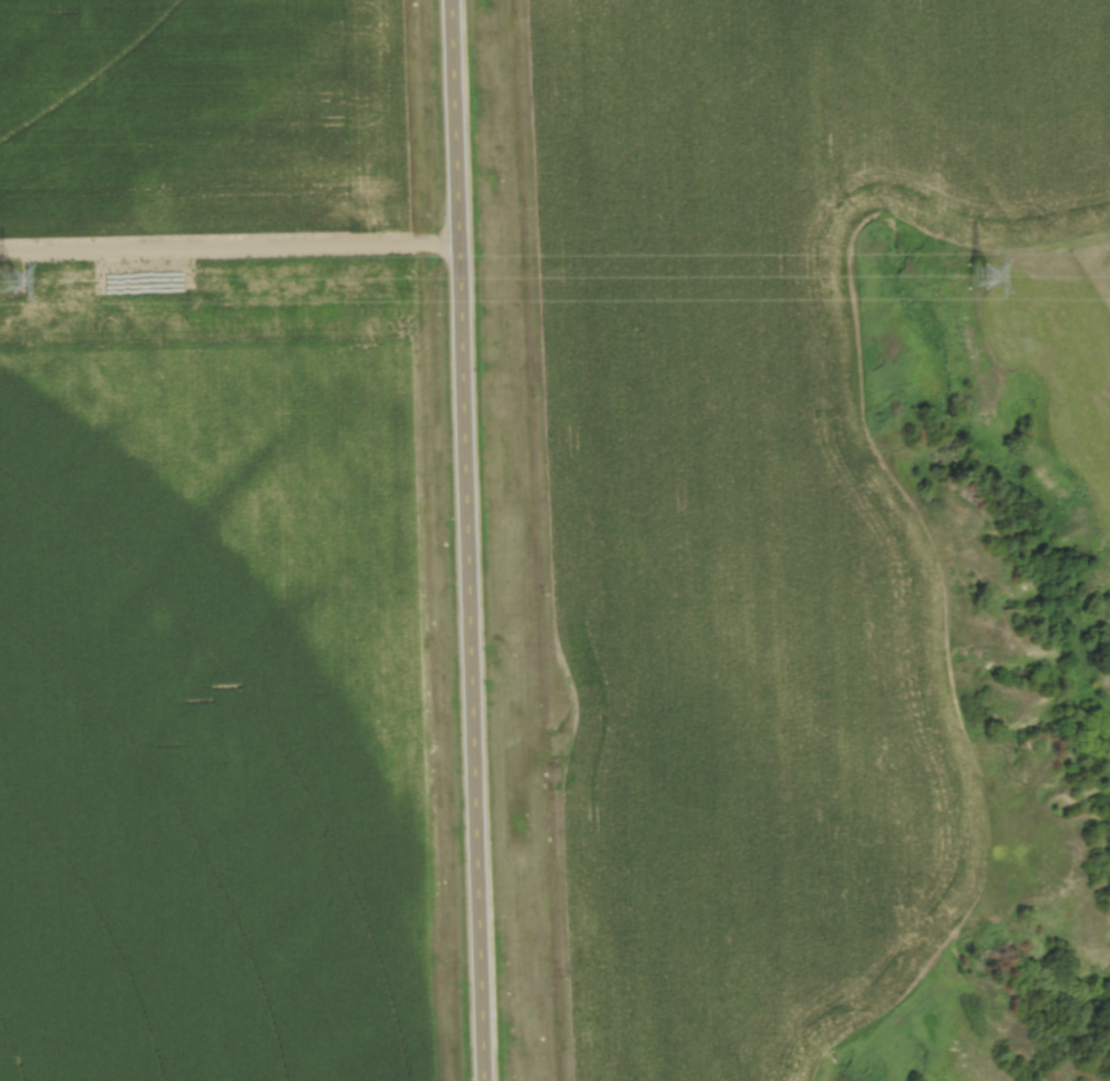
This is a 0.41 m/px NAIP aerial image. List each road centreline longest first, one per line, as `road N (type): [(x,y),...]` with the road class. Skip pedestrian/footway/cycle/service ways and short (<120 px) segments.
road 1 (secondary): [(483,1080),(452,0)]

